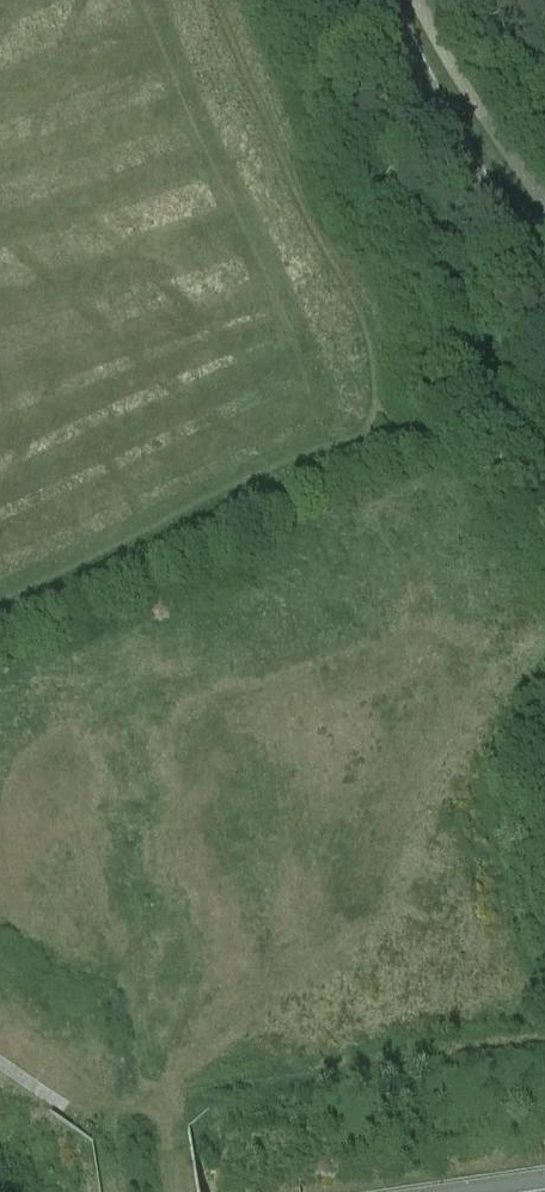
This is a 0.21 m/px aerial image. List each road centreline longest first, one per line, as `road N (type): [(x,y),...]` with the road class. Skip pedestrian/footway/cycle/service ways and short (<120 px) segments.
road 1 (tertiary): [(544,288),(476,206),(386,0)]

